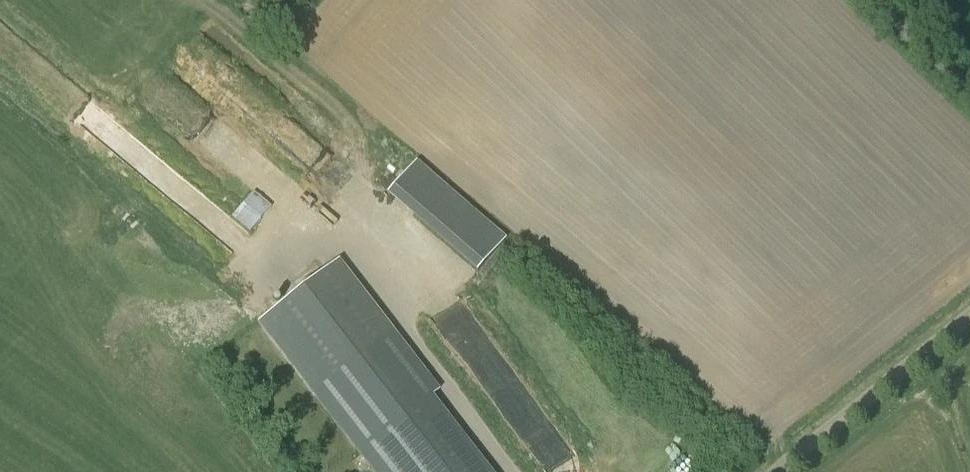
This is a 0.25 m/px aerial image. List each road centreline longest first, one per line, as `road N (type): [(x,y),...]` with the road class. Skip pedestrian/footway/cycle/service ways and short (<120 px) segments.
road 1 (unclassified): [(790,471),(969,328)]
road 2 (unclassified): [(969,114),(858,0)]

